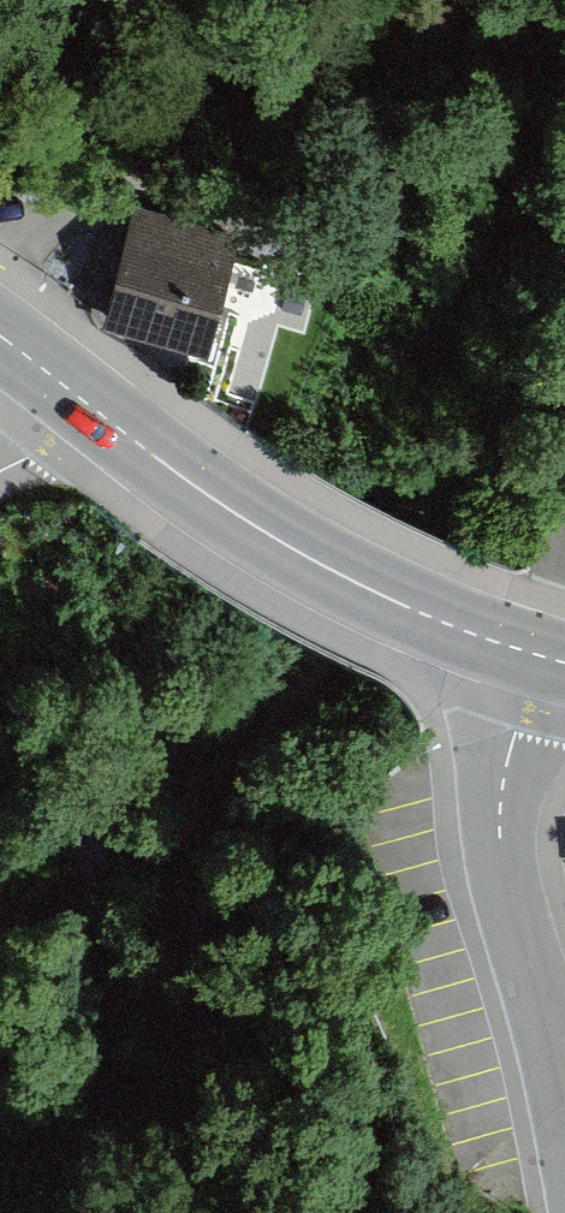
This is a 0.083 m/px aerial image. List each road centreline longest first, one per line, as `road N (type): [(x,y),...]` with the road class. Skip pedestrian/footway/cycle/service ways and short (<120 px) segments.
road 1 (track): [(221,1212),(194,1107),(211,890),(298,687),(435,494),(564,284)]
road 2 (primary): [(562,663),(500,644),(310,557),(161,466),(0,343)]
road 3 (residential): [(562,663),(526,868),(549,1159),(562,1212)]

